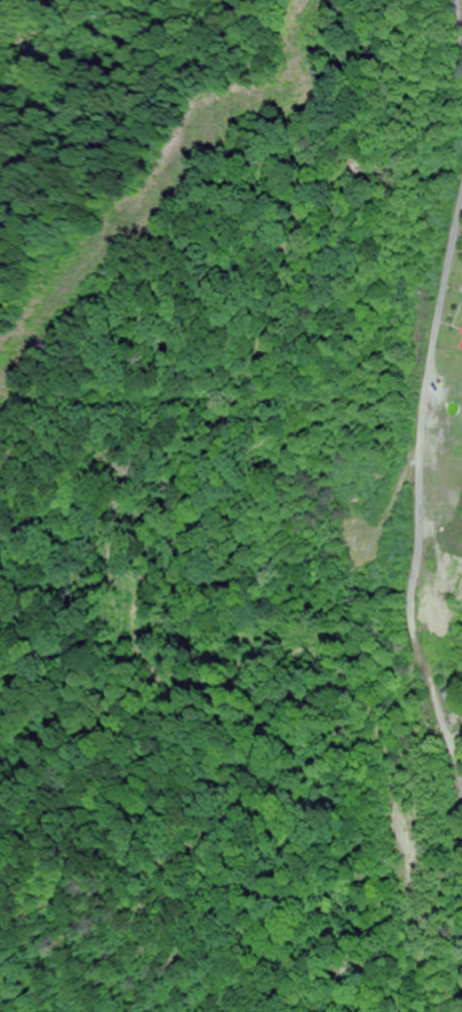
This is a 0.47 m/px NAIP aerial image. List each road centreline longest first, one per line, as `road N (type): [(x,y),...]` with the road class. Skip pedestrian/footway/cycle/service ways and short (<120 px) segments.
road 1 (residential): [(461,807),(412,608),(421,419),(461,187)]

